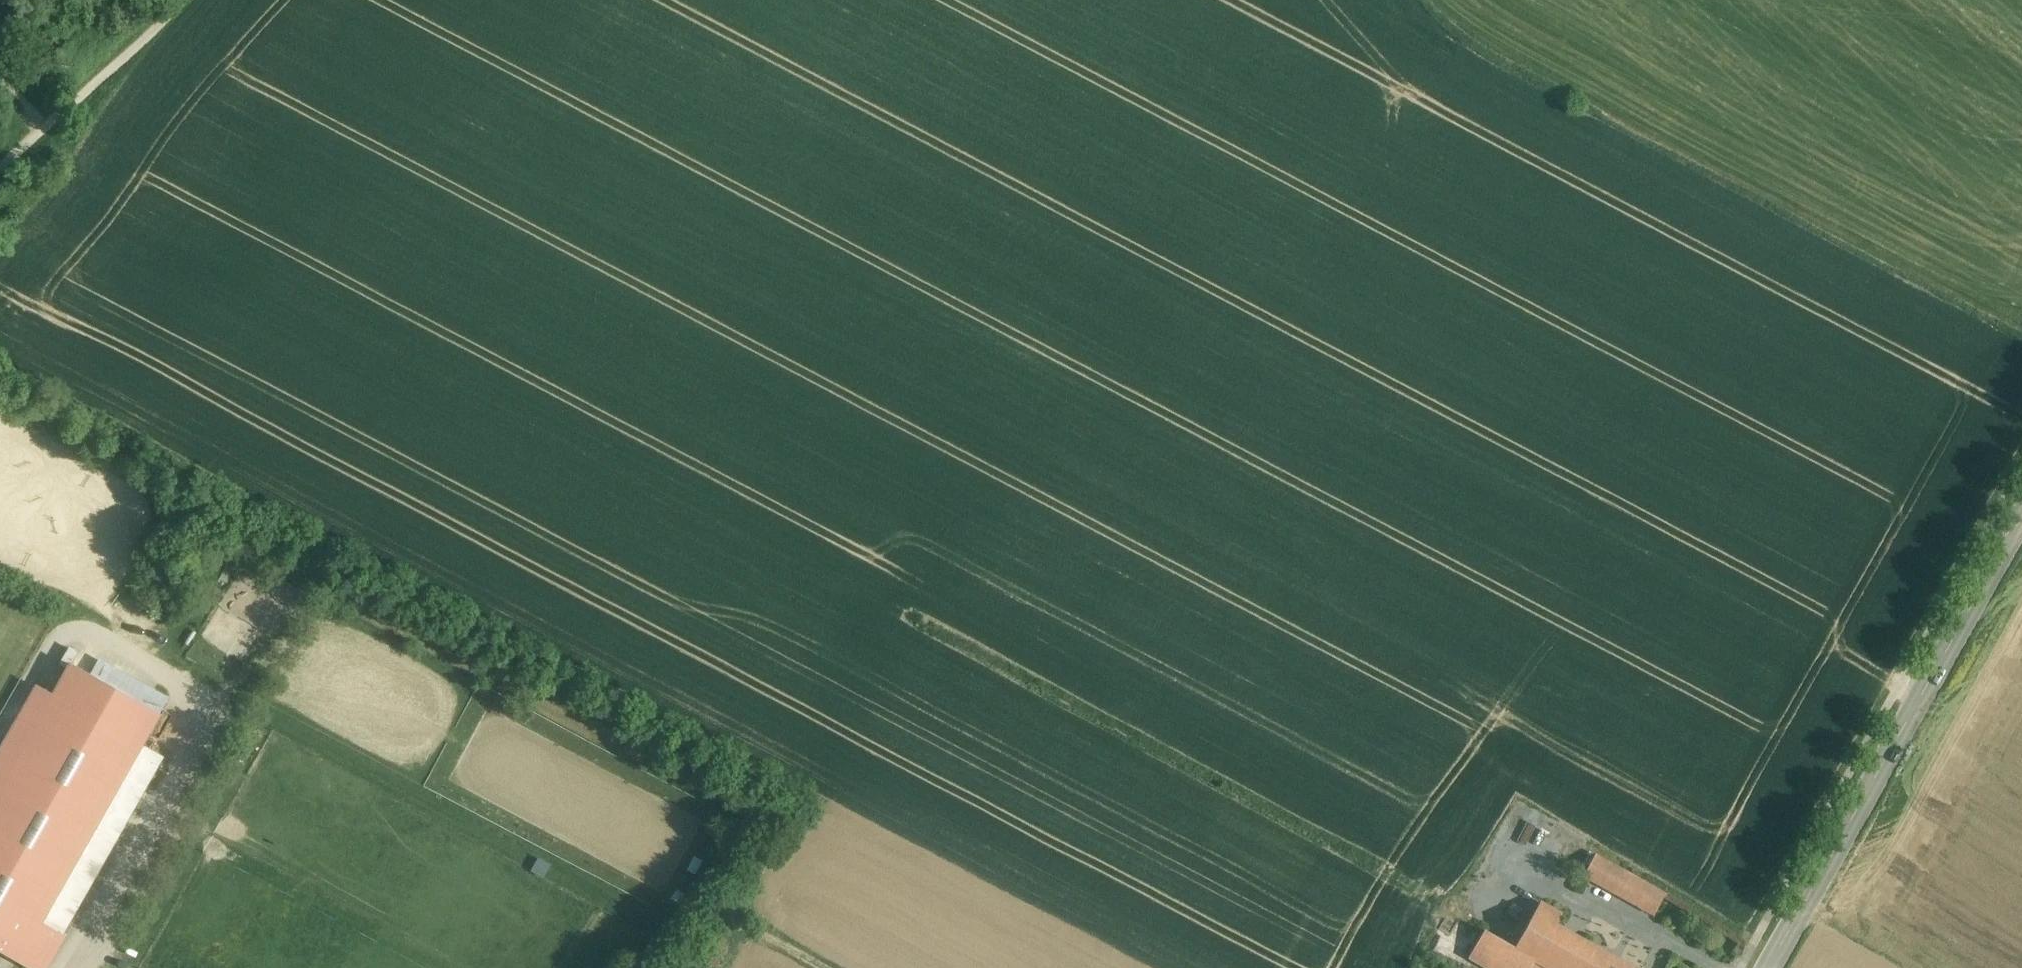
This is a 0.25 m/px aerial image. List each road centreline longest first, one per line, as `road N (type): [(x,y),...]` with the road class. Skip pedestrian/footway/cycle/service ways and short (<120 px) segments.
road 1 (tertiary): [(1768,967),(2021,517)]

